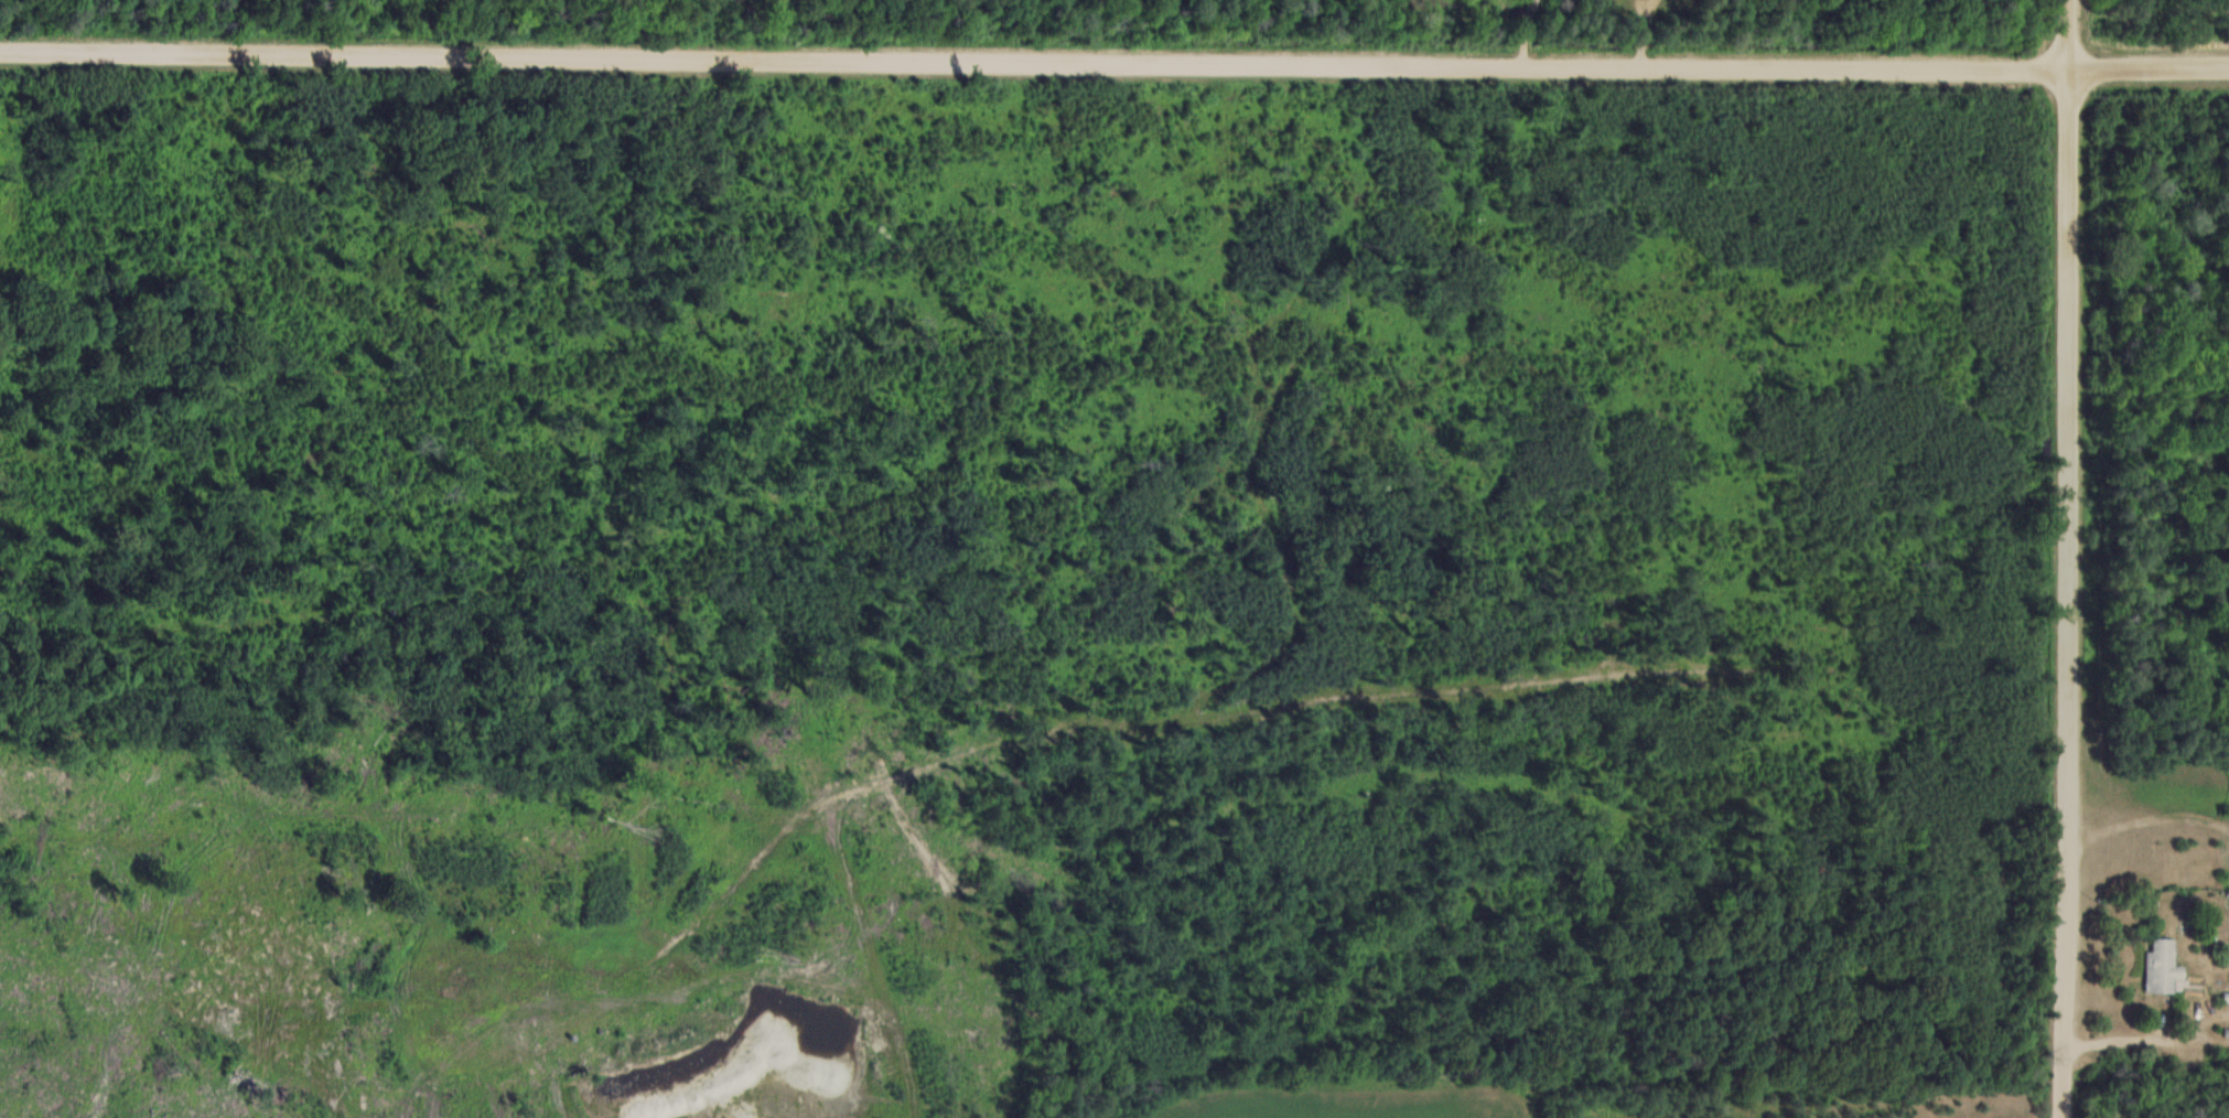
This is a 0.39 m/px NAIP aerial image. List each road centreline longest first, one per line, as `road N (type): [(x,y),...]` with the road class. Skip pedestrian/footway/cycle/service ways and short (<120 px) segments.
road 1 (residential): [(2228,63),(0,48)]
road 2 (residential): [(2067,1117),(2072,0)]

